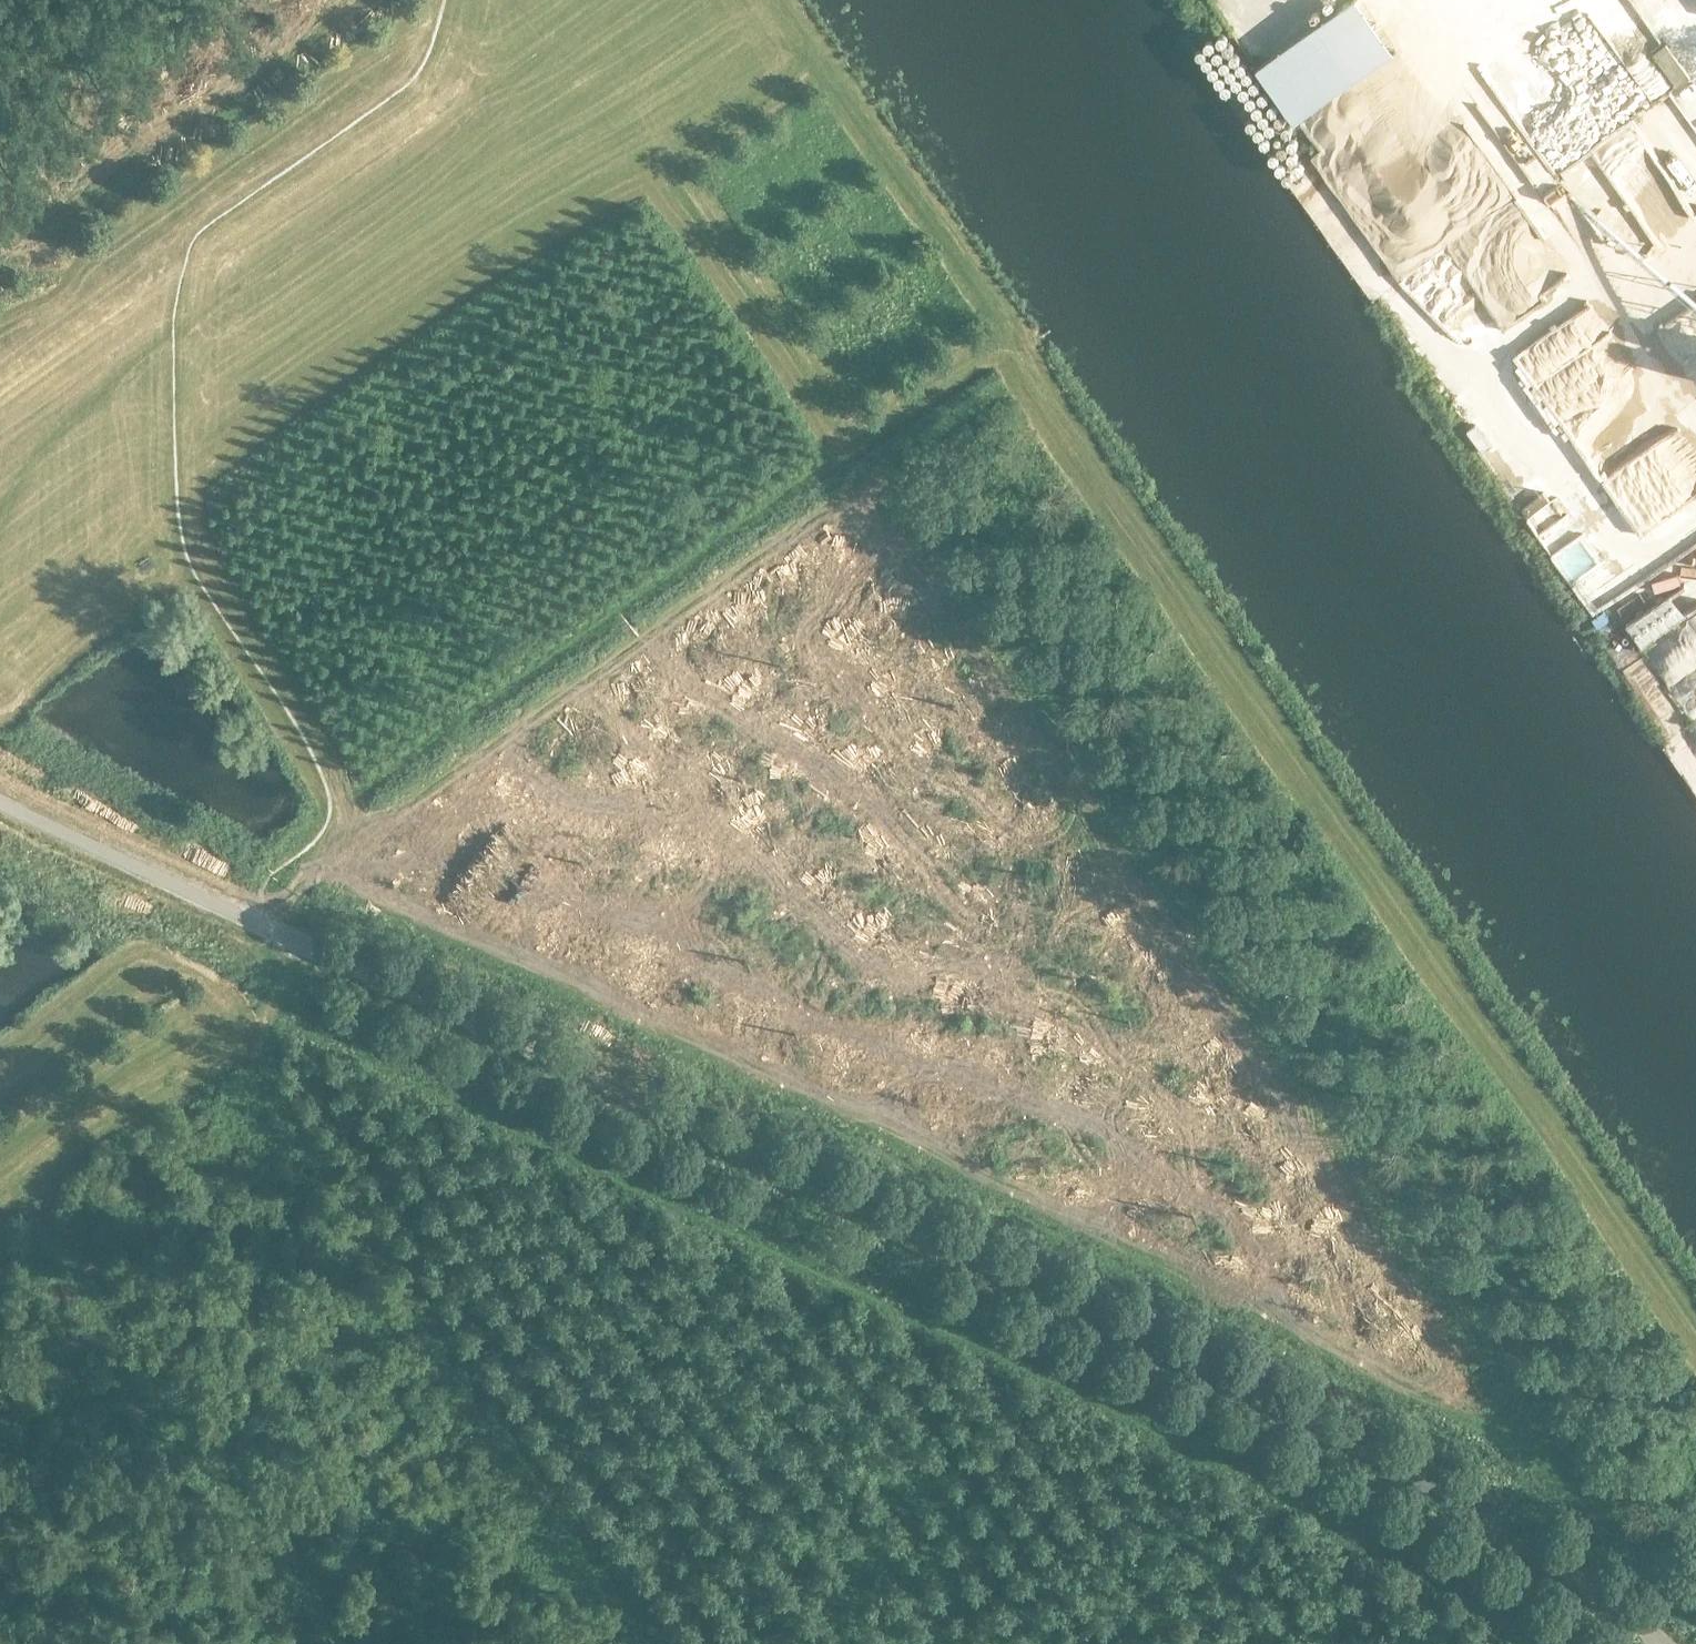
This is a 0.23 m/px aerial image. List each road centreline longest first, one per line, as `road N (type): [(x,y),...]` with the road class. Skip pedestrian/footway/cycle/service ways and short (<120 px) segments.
road 1 (unclassified): [(1664,1643),(1575,1576),(1310,1415),(0,801)]
road 2 (track): [(1533,1643),(1295,1498),(290,1017),(275,1001),(304,942)]

